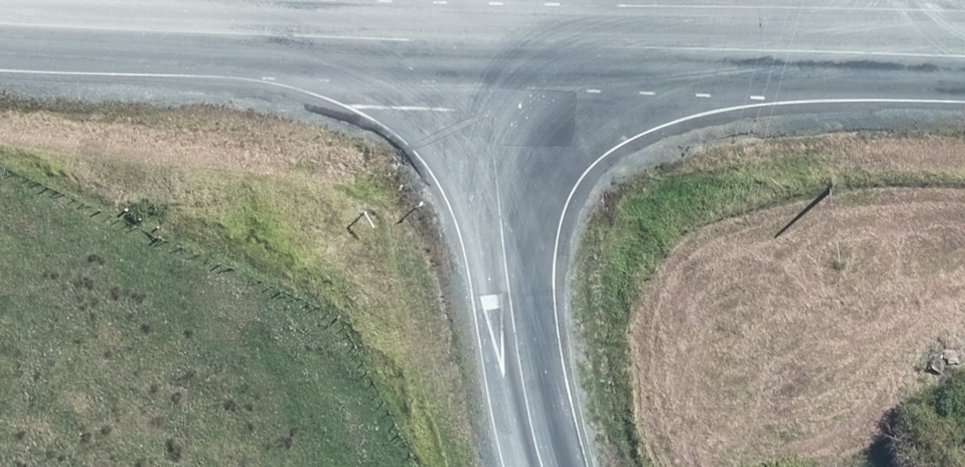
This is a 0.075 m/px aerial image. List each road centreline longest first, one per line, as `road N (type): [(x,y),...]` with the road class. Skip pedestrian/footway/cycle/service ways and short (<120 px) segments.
road 1 (tertiary): [(964,57),(495,44)]
road 2 (unclassified): [(539,466),(504,251),(495,44)]
road 3 (tertiary): [(495,44),(222,33)]
road 4 (tertiary): [(222,33),(0,25)]

